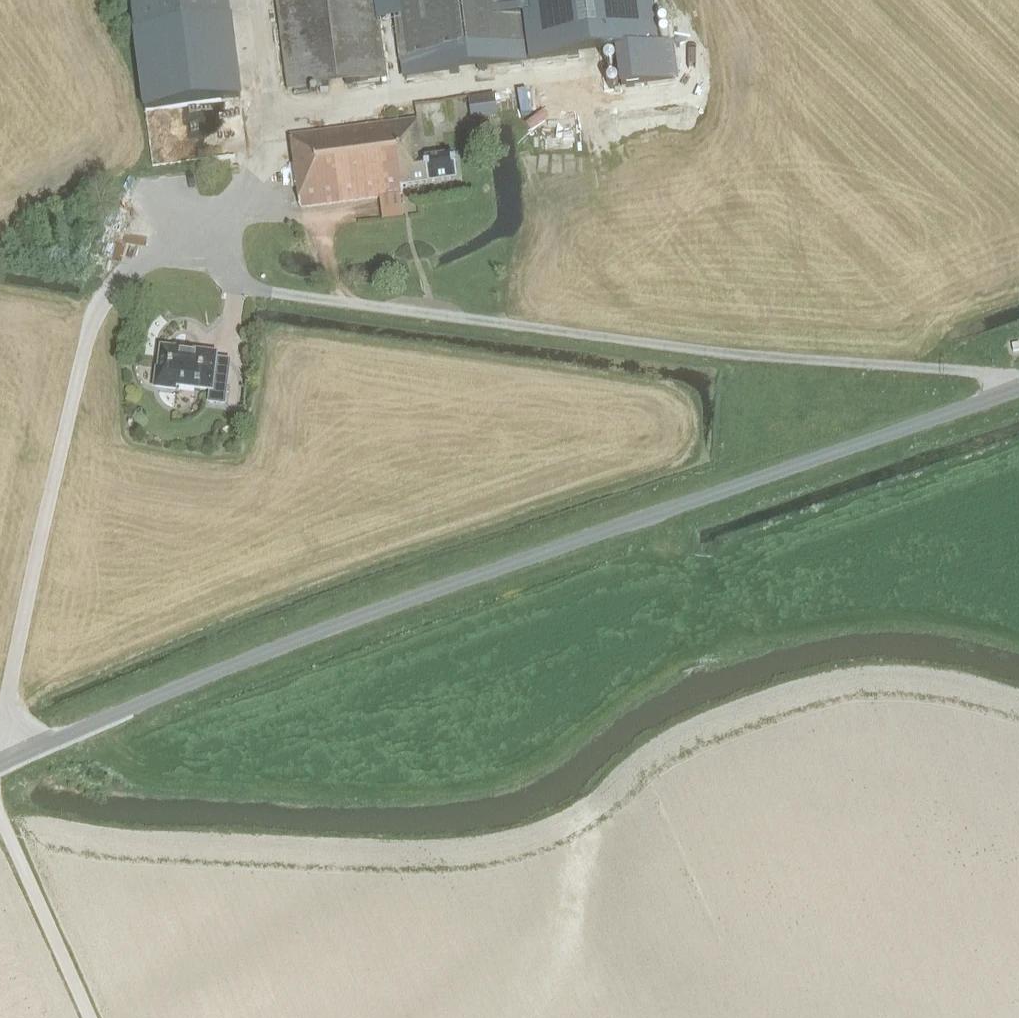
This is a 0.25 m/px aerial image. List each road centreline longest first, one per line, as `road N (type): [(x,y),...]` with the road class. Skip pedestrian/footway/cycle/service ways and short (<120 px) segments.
road 1 (unclassified): [(0,766),(293,641),(1018,389)]
road 2 (track): [(0,817),(89,1017)]

